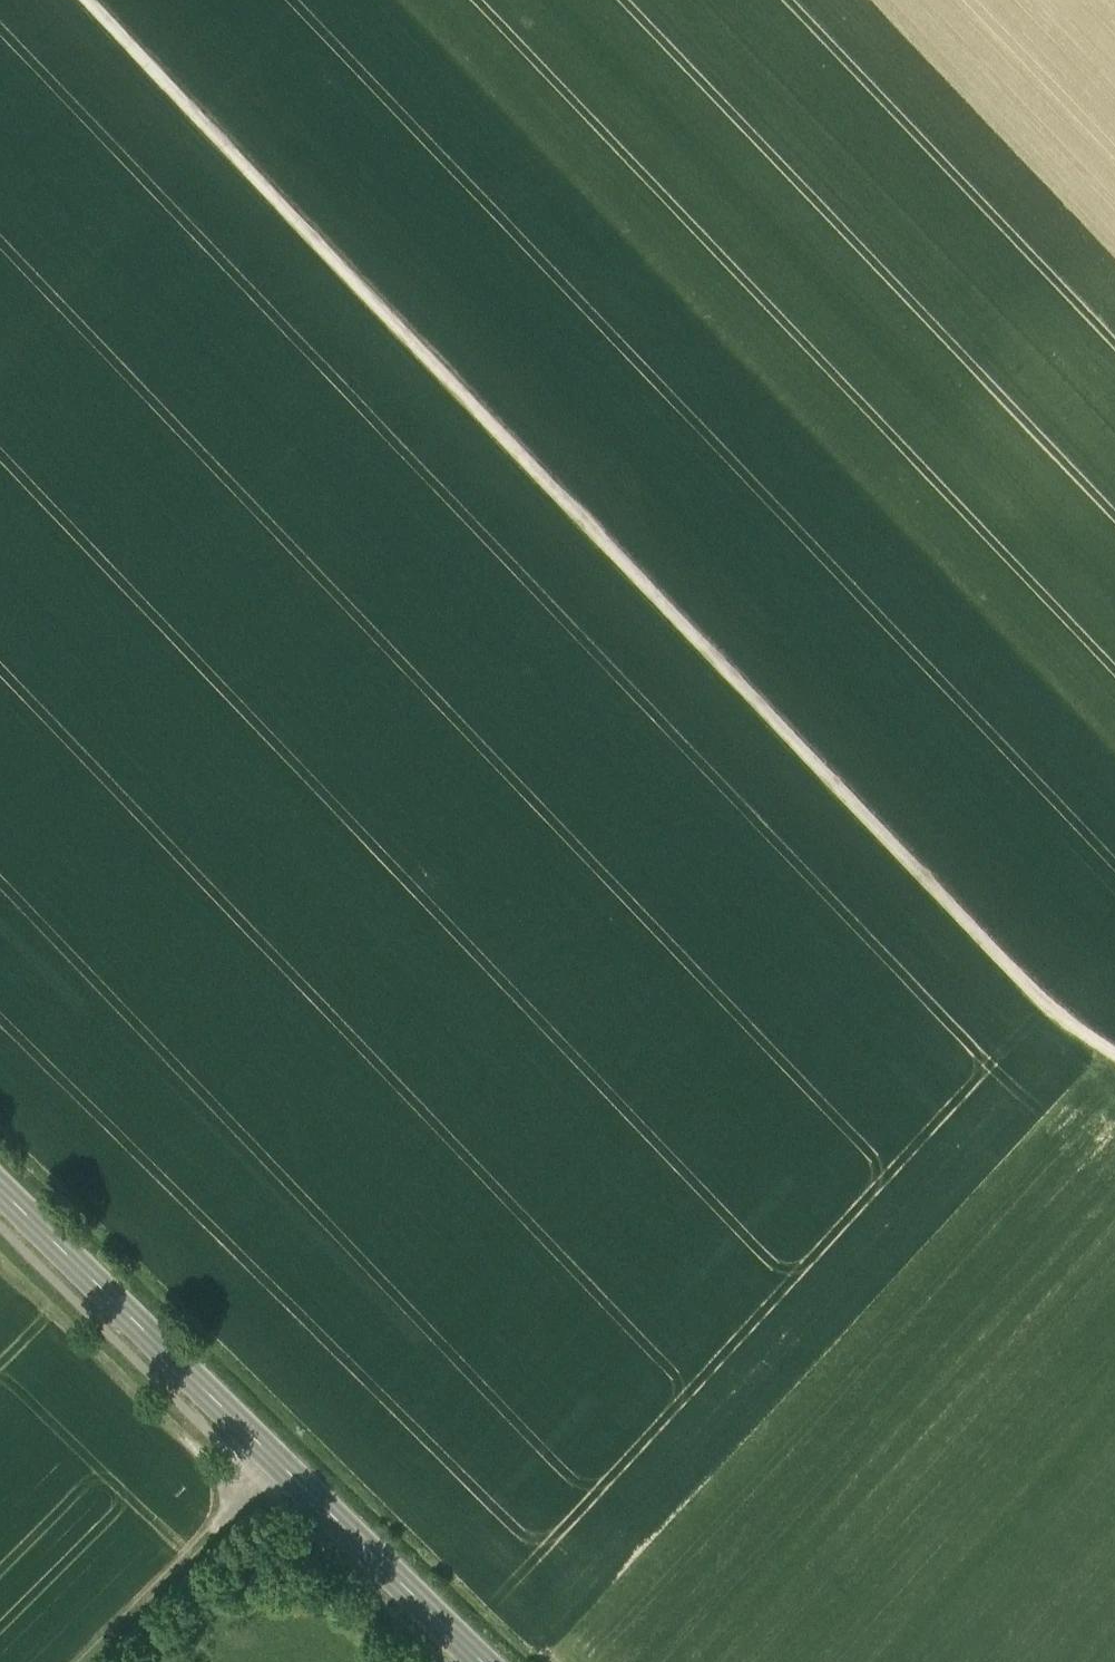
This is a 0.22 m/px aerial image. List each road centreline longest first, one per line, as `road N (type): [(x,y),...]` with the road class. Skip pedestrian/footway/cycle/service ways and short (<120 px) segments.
road 1 (track): [(1114,1058),(1060,1023),(86,0)]
road 2 (tertiary): [(0,1188),(484,1661)]
road 3 (track): [(238,1501),(0,1261)]
road 4 (track): [(276,1462),(79,1661)]

